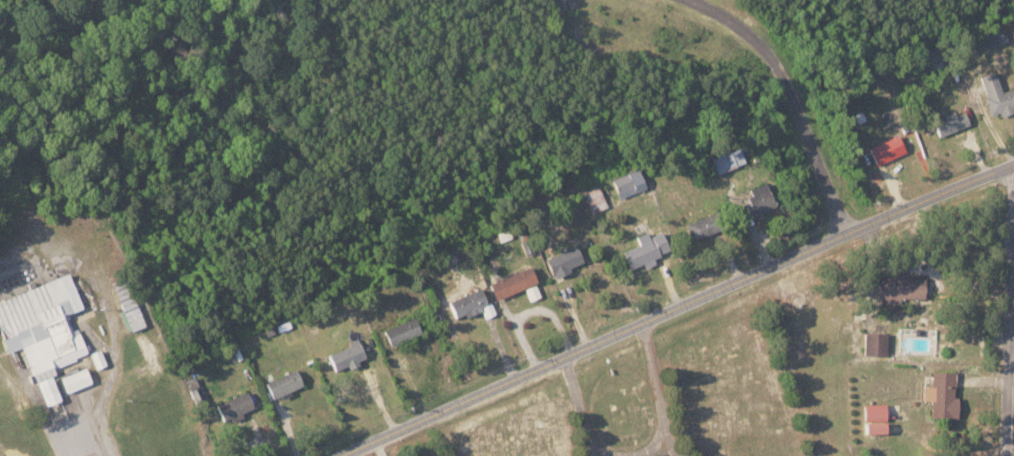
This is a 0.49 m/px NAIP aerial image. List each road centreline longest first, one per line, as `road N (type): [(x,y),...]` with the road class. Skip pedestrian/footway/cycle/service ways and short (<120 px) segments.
road 1 (residential): [(336,455),(1013,163)]
road 2 (residential): [(1009,164),(1006,455)]
road 3 (residential): [(844,231),(776,64),(736,18),(695,0)]

